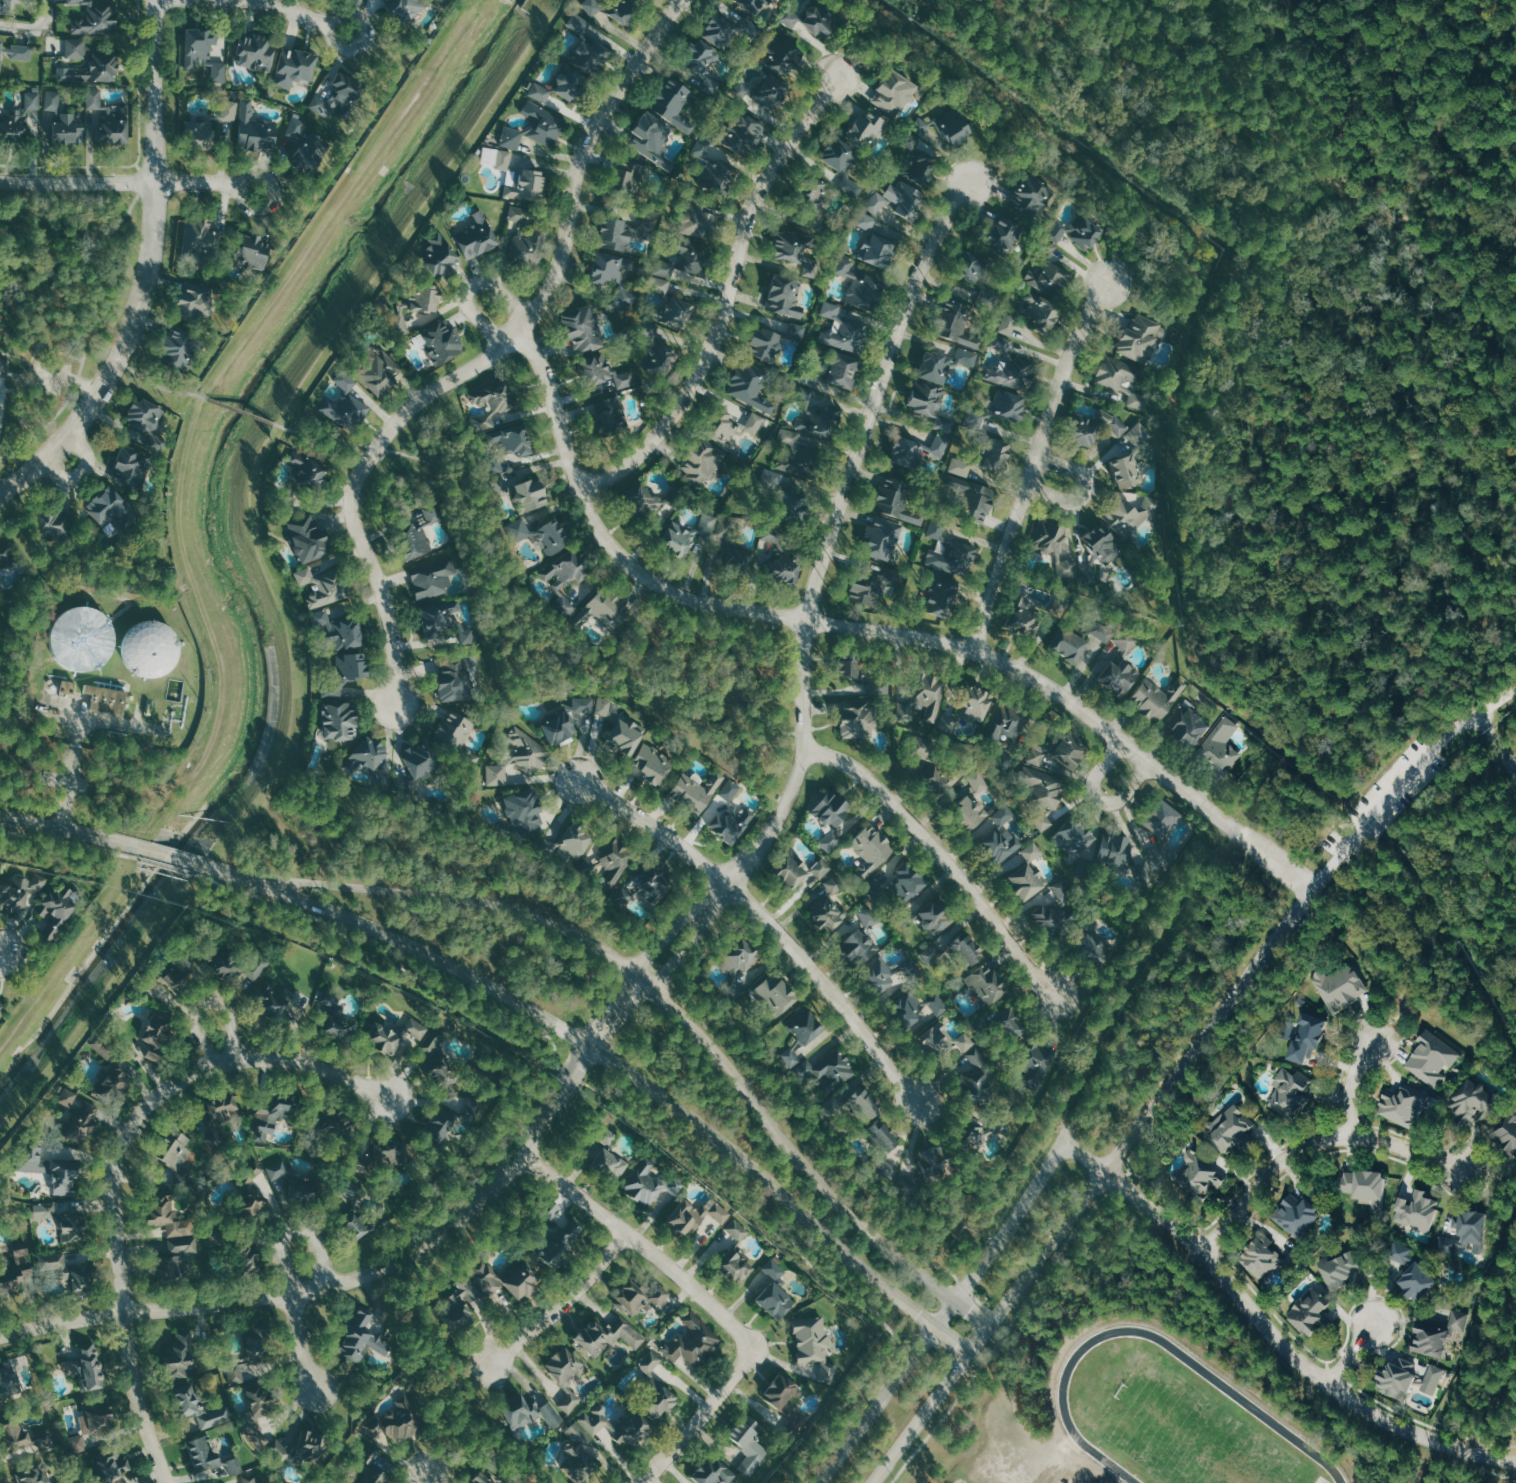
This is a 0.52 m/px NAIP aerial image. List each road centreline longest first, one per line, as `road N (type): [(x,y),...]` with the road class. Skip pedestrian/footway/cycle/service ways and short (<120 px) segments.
road 1 (residential): [(1312,888),(1034,674),(976,647),(705,600),(659,584),(597,526),(544,364),(518,337)]
road 2 (secondary): [(993,1323),(861,1225),(713,1045),(644,982),(566,928),(479,900),(262,881)]
road 3 (secondary): [(262,881),(363,920),(592,1051),(735,1157),(970,1354)]
road 4 (residential): [(682,0),(589,139),(553,286),(535,318),(374,447),(359,475),(353,503),(383,595),(398,707)]
road 5 (tertiary): [(0,1335),(291,1295),(367,1273),(441,1233),(526,1155),(544,1117),(644,982)]
road 6 (residential): [(718,902),(773,833),(794,786),(805,750),(809,619),(909,298),(970,184)]
road 7 (residential): [(169,1482),(119,1264),(116,1190),(128,1133),(155,1095),(211,1060),(293,1058),(389,1094)]
road 8 (residential): [(0,492),(70,434),(141,309),(152,247),(160,0)]
road 9 (tertiary): [(1515,1461),(1426,1438),(1329,1384),(1109,1172)]
road 10 (residential): [(578,486),(629,468),(701,375),(754,199),(834,76)]
road 11 (residential): [(580,782),(756,904),(916,1098)]
road 12 (residential): [(976,647),(1067,365),(1111,284)]
road 13 (residential): [(805,750),(852,764),(890,799),(1055,994)]
road 14 (residential): [(1109,1172),(1312,888)]
road 15 (residential): [(1203,1259),(1251,1184),(1282,1158),(1349,1133),(1463,1168)]
road 16 (residential): [(526,1155),(667,1263),(754,1345)]
road 17 (residential): [(329,1286),(313,1235),(288,1228),(281,1252),(315,1389)]
road 18 (secondary): [(958,1298),(820,1482)]
road 19 (secondary): [(877,1482),(993,1323)]
road 20 (tertiary): [(993,1323),(1109,1172)]
road 21 (tertiary): [(1065,1142),(958,1298)]
road 22 (residential): [(496,1360),(631,1236)]
road 23 (residential): [(754,1345),(639,1482)]
road 24 (residential): [(160,1),(268,4),(334,24)]
road 25 (residential): [(518,337),(471,311),(467,293),(475,283),(490,281),(535,318)]
road 26 (residential): [(0,181),(154,185)]
road 27 (secondary): [(0,816),(142,847)]
road 28 (residential): [(211,1060),(201,1010),(215,1001),(225,1004),(235,1058)]
road 29 (residential): [(1149,762),(1121,799),(1099,796),(1096,776),(1124,743)]
road 30 (residential): [(1027,486),(1073,500),(1088,484),(1074,468),(1037,457)]

